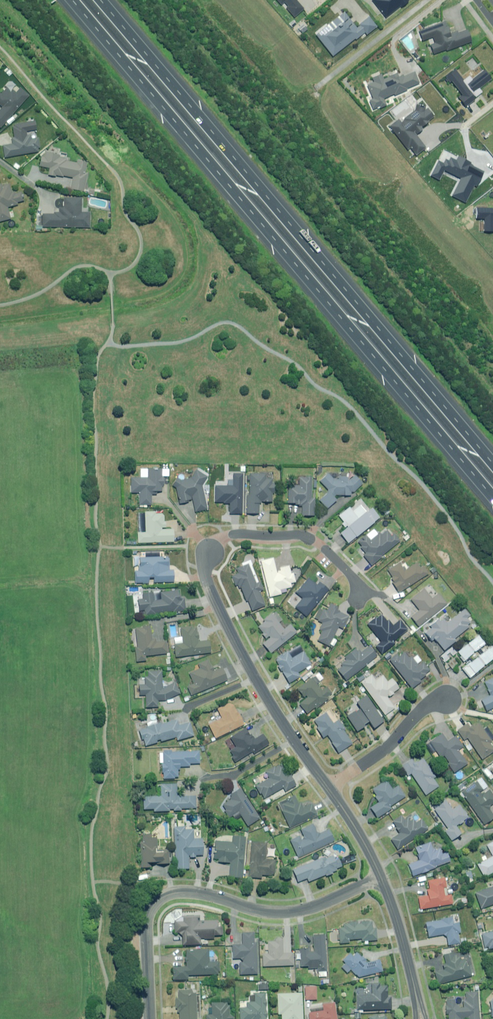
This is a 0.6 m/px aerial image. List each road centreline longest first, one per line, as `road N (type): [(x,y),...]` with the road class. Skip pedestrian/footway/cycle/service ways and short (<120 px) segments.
road 1 (motorway): [(492,488),(79,0)]
road 2 (motorway): [(108,0),(492,455)]
road 3 (residential): [(151,1018),(147,923),(153,905),(170,893),(189,890),(299,912),(381,879)]
road 4 (residential): [(356,604),(358,585),(308,536),(222,539),(206,563),(208,580),(256,677)]
road 5 (residential): [(450,699),(423,709),(383,752),(327,786)]
road 6 (residential): [(381,879),(422,1018)]

